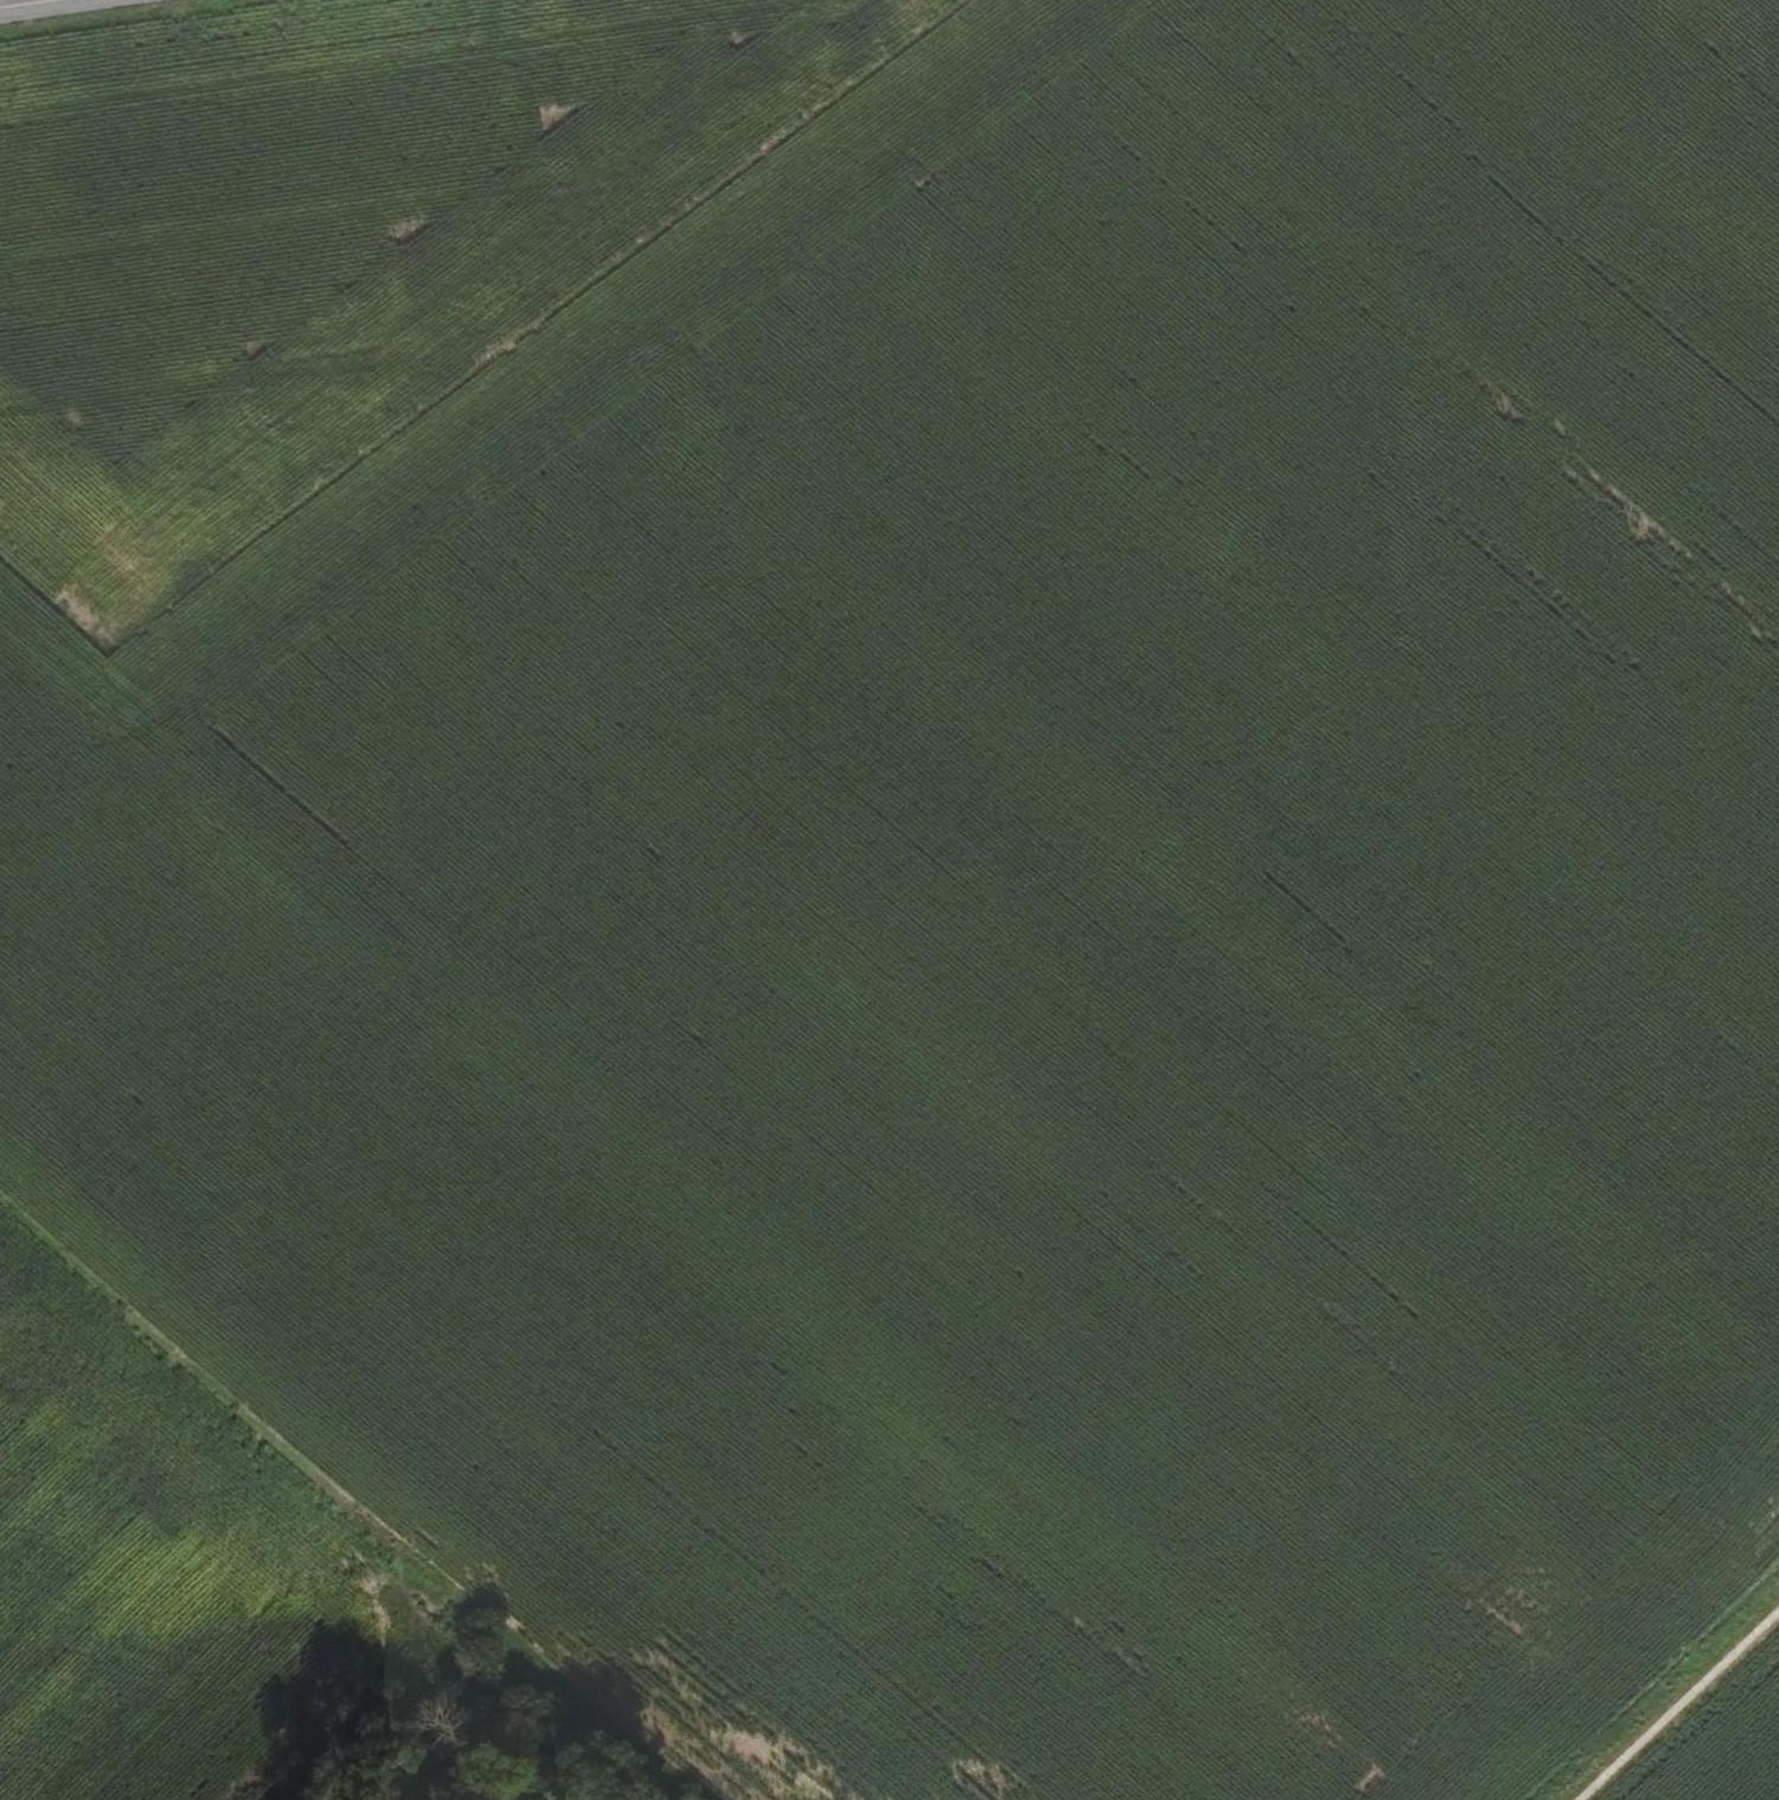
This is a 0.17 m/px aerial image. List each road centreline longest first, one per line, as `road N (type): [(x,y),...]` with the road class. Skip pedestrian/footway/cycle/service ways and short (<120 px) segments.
road 1 (track): [(0,582),(384,932)]

